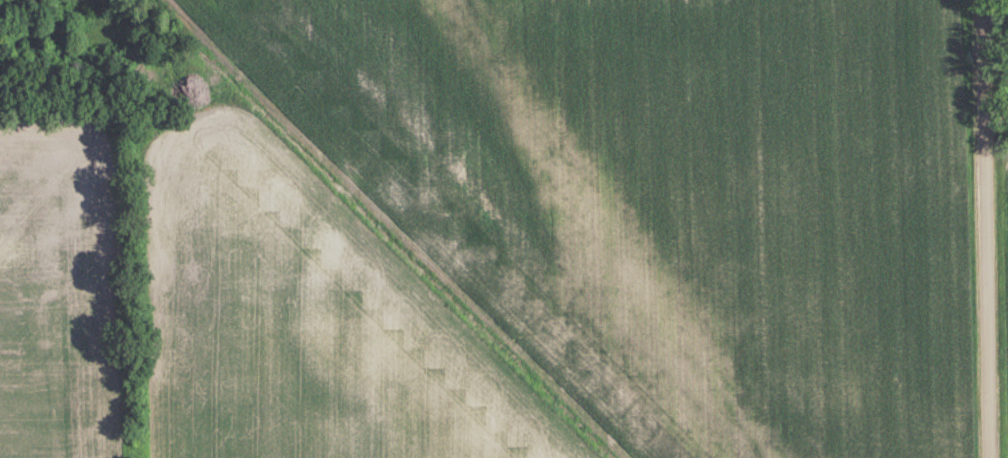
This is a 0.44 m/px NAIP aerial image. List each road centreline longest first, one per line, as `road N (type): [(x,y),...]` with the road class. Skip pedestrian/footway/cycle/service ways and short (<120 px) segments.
road 1 (residential): [(988,457),(981,0)]

